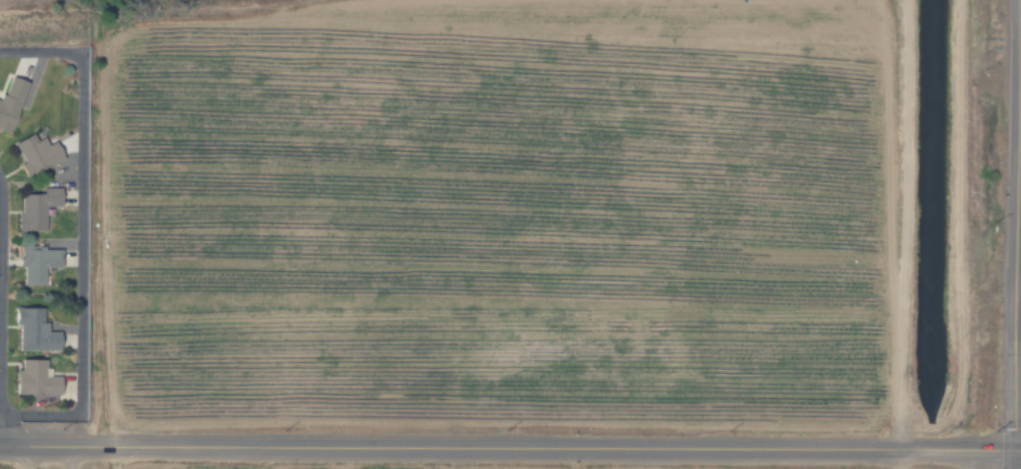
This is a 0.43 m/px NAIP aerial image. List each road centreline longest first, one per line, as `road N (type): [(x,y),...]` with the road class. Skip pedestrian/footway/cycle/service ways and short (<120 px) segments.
road 1 (residential): [(1020,451),(0,447)]
road 2 (track): [(900,468),(902,0)]
road 3 (tertiary): [(1016,468),(1020,23)]

